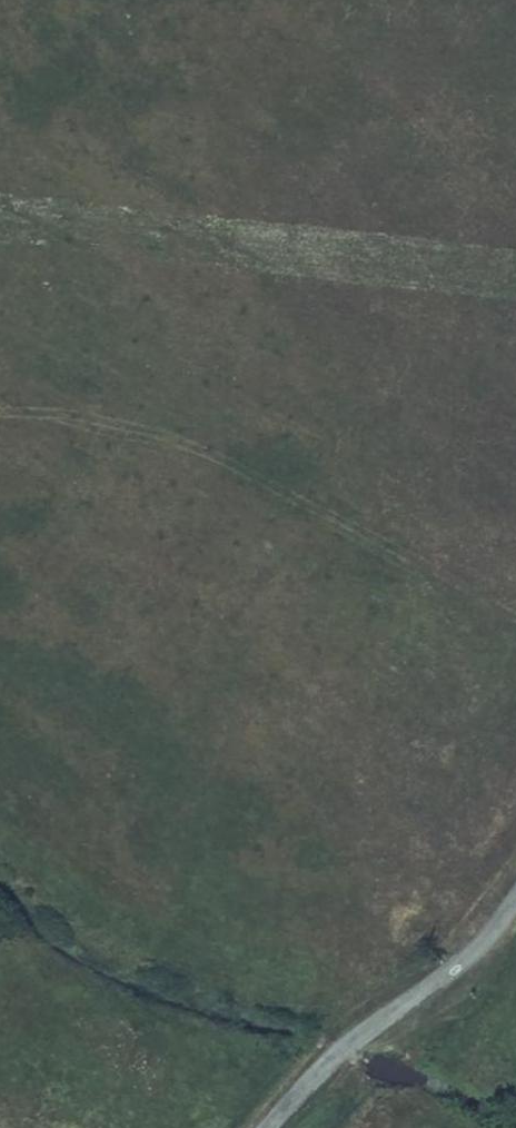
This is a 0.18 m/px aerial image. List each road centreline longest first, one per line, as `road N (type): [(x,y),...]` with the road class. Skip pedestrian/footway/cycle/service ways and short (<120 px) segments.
road 1 (unclassified): [(264,1127),(384,1009),(486,932),(515,882)]

